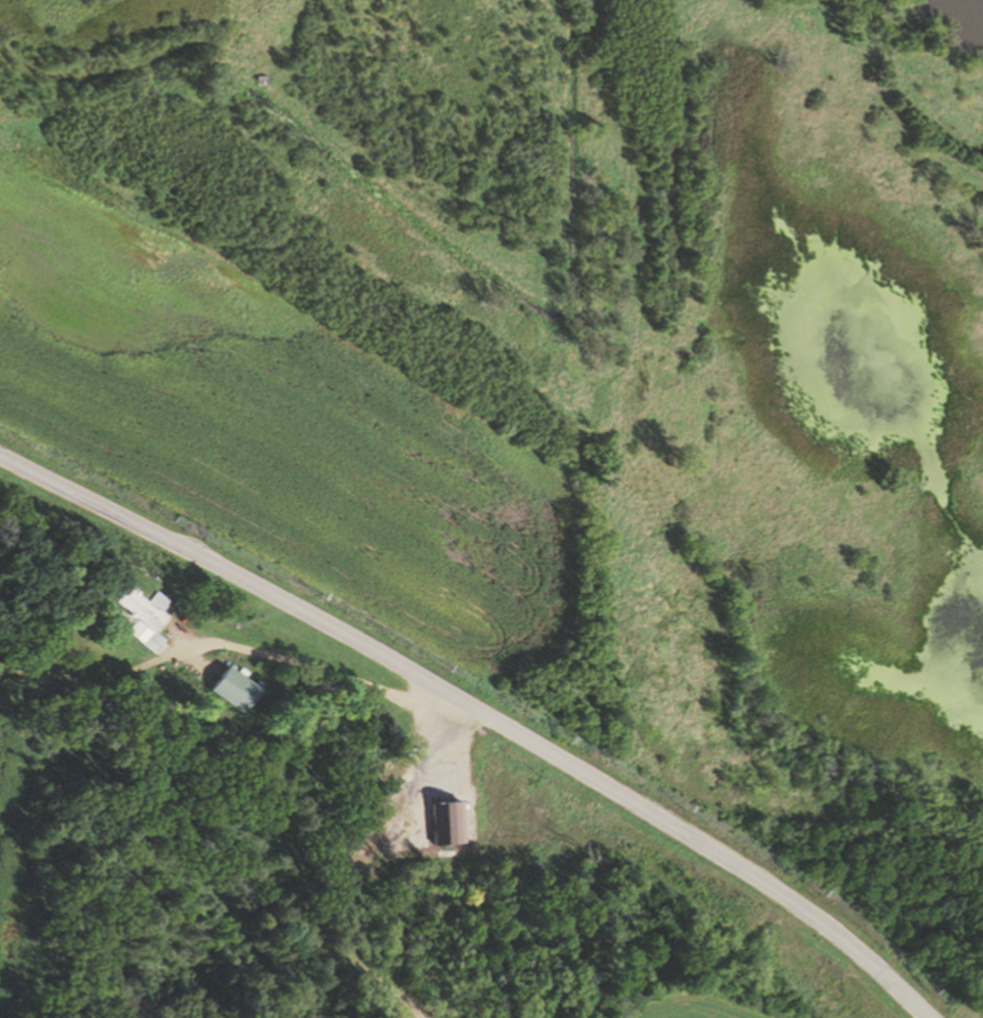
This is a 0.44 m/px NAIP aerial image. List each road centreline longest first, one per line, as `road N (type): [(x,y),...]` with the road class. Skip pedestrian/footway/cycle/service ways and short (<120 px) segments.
road 1 (secondary): [(926,1017),(812,914),(706,844),(296,603),(0,455)]
road 2 (track): [(423,695),(402,763),(331,902),(348,954),(420,1017)]

